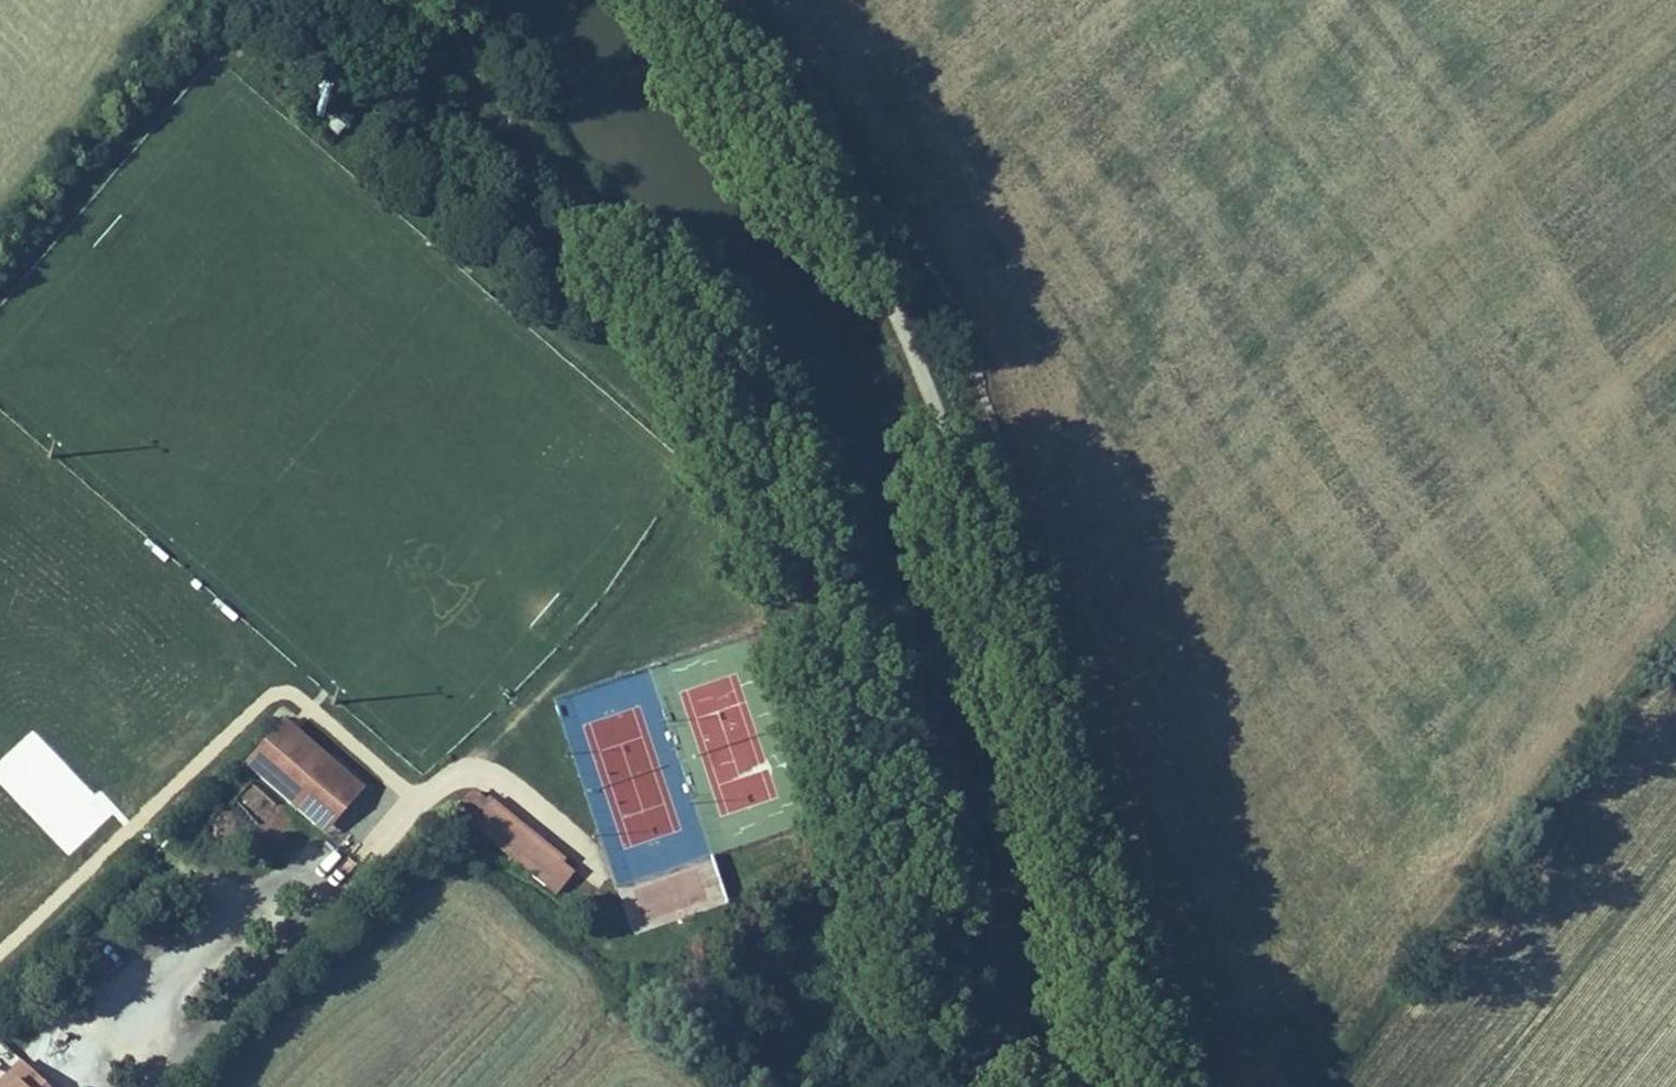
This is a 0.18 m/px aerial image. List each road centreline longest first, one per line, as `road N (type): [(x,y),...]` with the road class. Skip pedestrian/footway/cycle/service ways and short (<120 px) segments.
road 1 (unclassified): [(429,819),(160,1086)]

